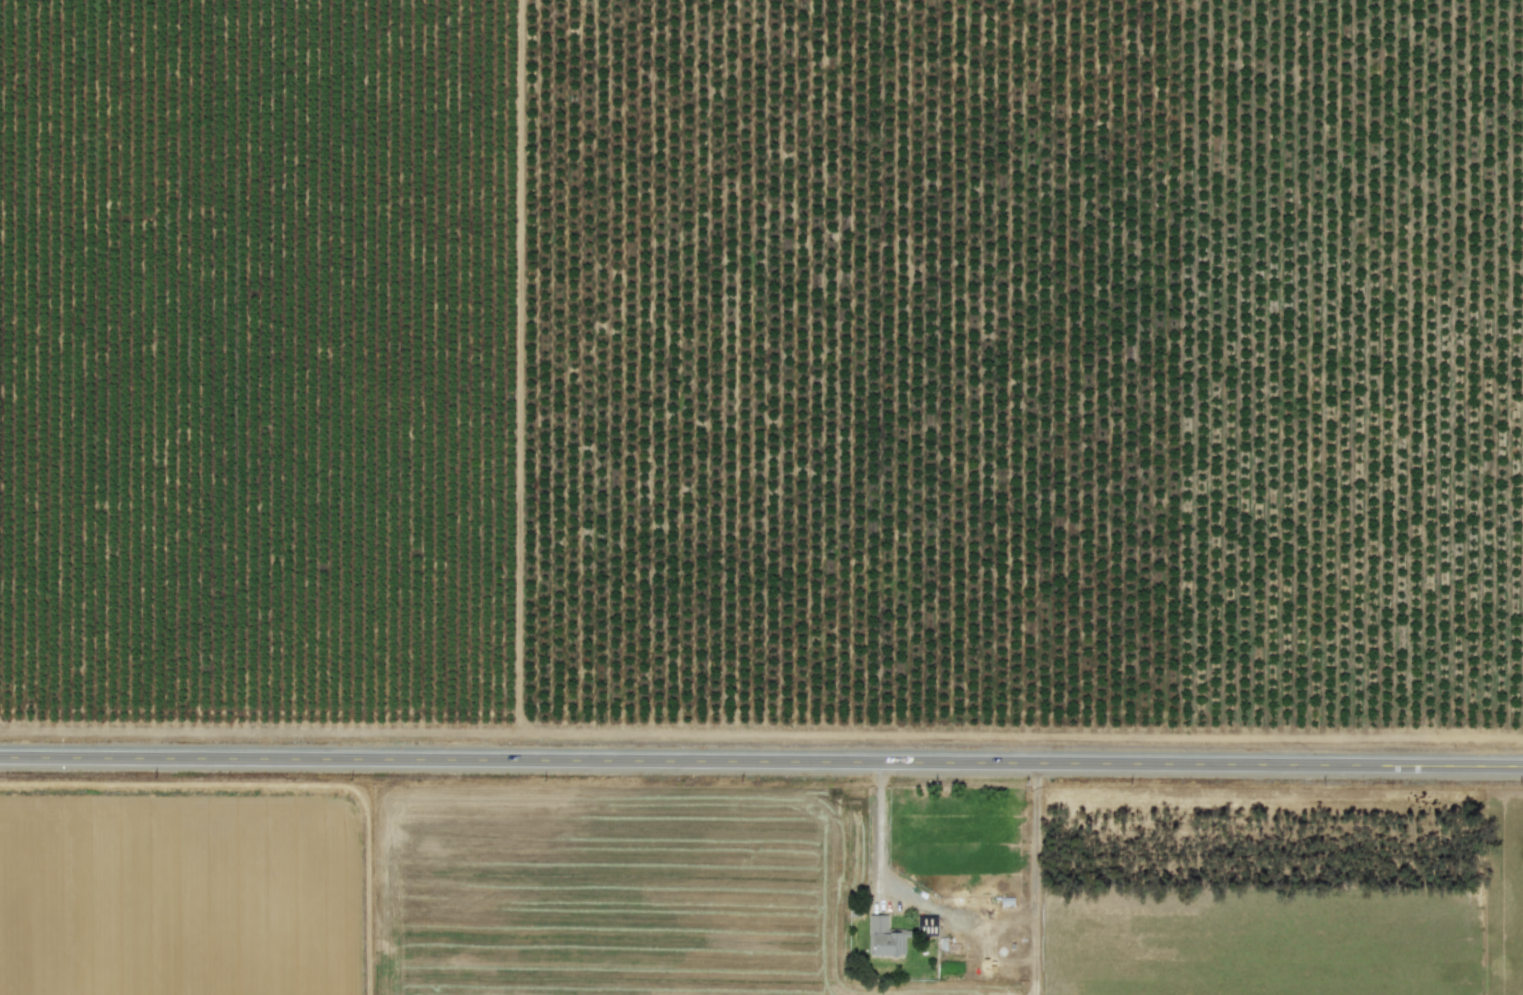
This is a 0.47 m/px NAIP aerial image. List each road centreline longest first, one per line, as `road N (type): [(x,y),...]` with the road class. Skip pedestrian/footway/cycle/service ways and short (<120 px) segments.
road 1 (secondary): [(0,756),(1522,765)]

